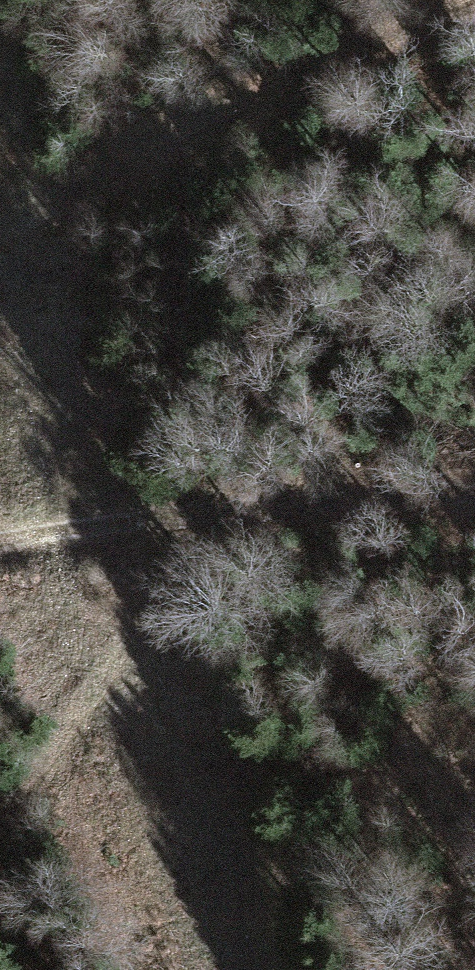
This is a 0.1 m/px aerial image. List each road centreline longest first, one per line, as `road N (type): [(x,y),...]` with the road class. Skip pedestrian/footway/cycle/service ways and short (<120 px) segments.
road 1 (track): [(0,231),(222,112),(474,0)]
road 2 (track): [(0,534),(474,481)]
road 3 (track): [(276,503),(0,866)]

